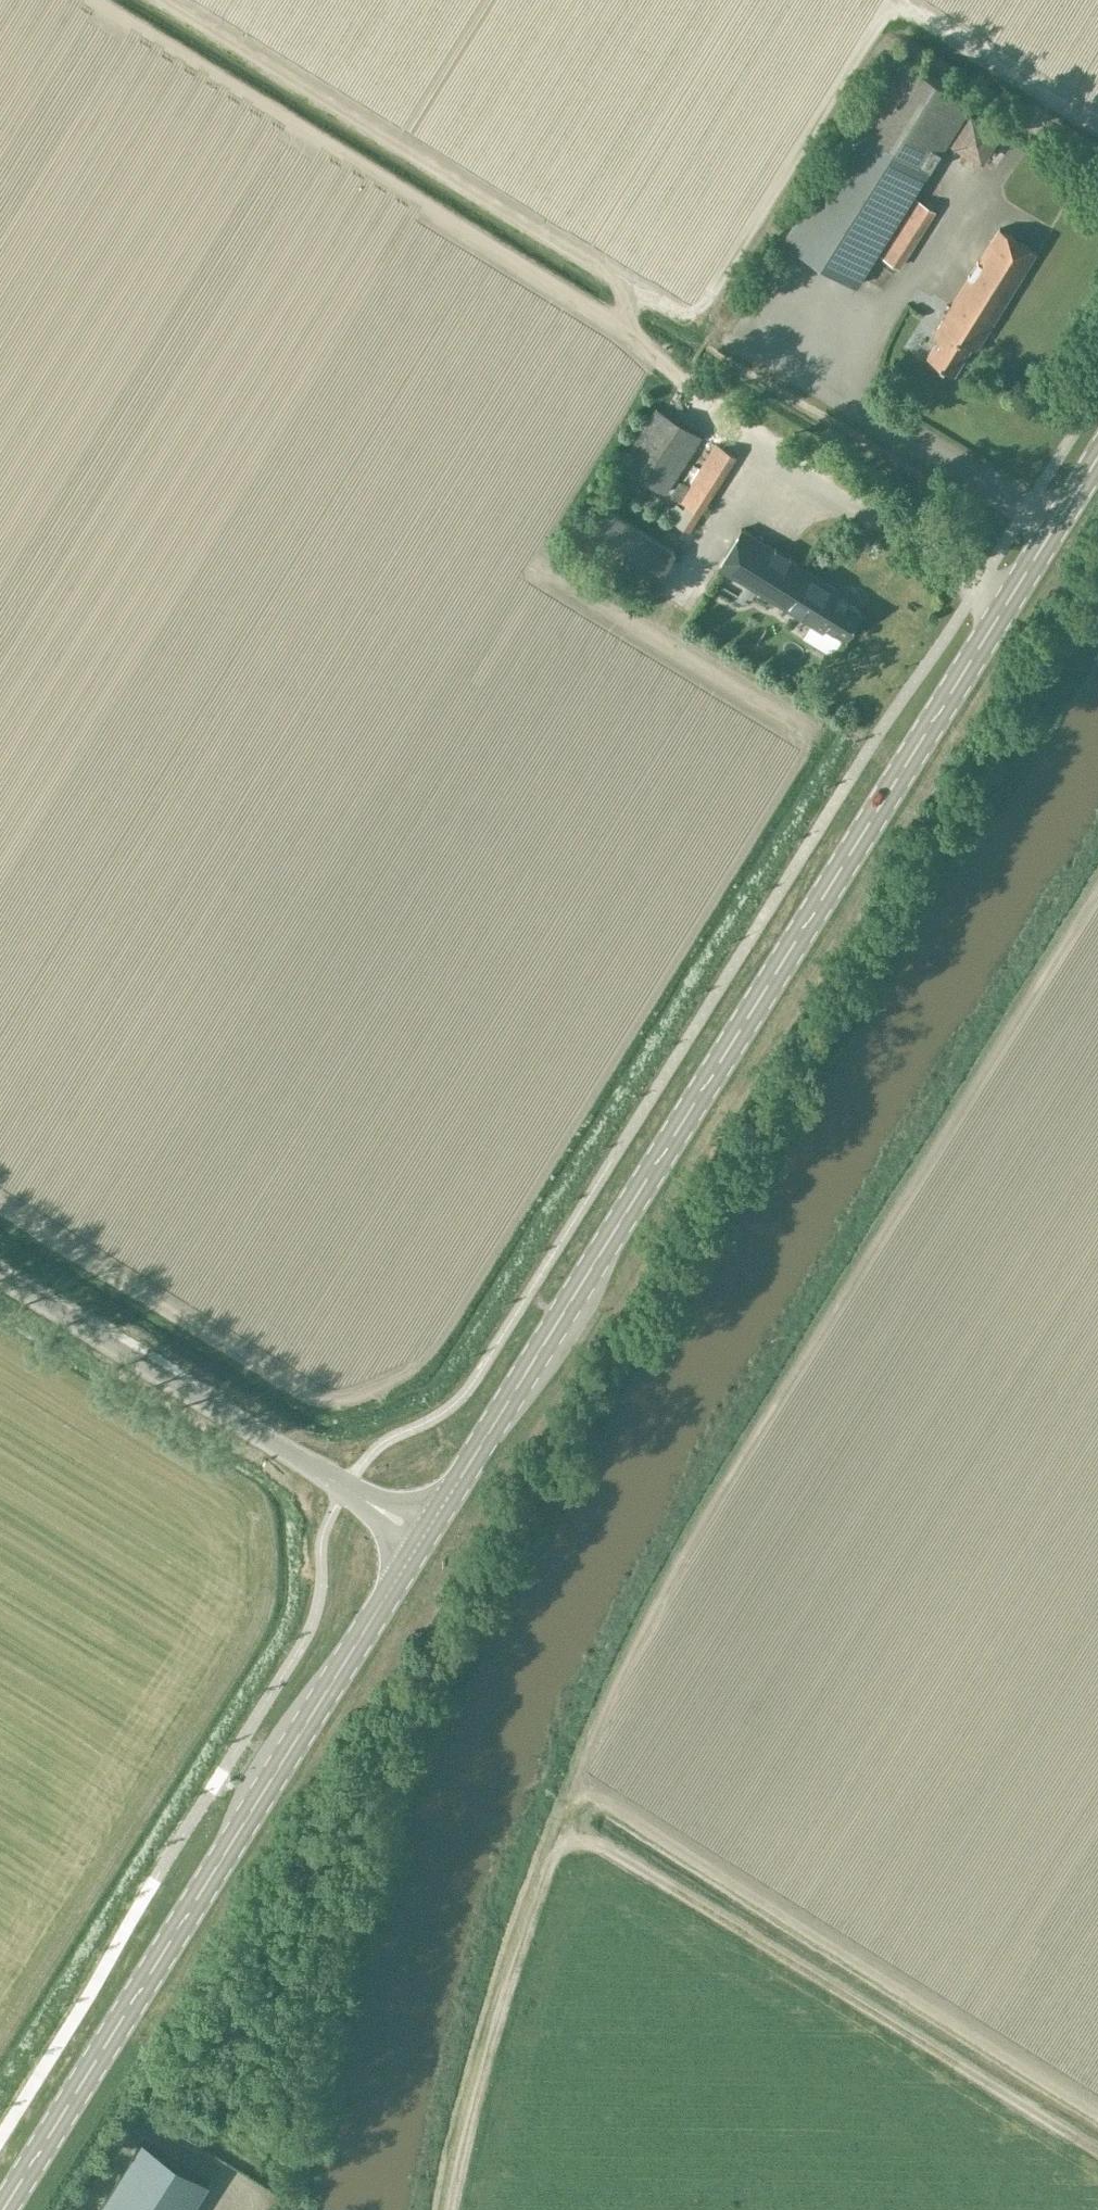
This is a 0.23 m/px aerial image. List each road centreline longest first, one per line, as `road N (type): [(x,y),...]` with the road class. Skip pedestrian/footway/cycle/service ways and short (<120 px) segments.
road 1 (secondary): [(431,1522),(1097,455)]
road 2 (secondary): [(2,2209),(414,1550)]
road 3 (track): [(165,0),(677,314)]
road 4 (unclassified): [(365,1501),(0,1275)]

